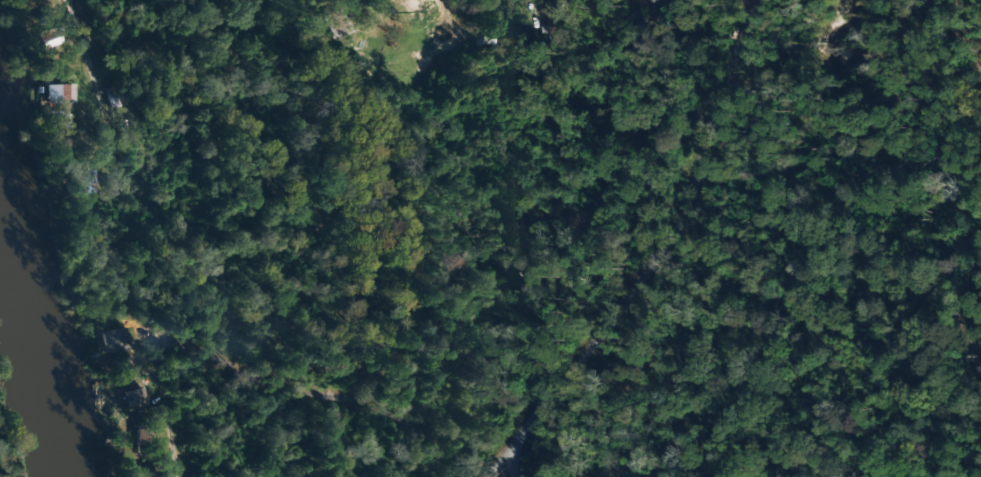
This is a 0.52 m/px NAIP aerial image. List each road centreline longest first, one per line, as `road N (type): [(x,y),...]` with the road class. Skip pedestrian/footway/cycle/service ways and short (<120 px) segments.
road 1 (residential): [(512,460),(544,397),(672,232),(764,0)]
road 2 (residential): [(67,63),(136,63),(181,91),(289,23),(325,25),(380,13),(396,0)]

